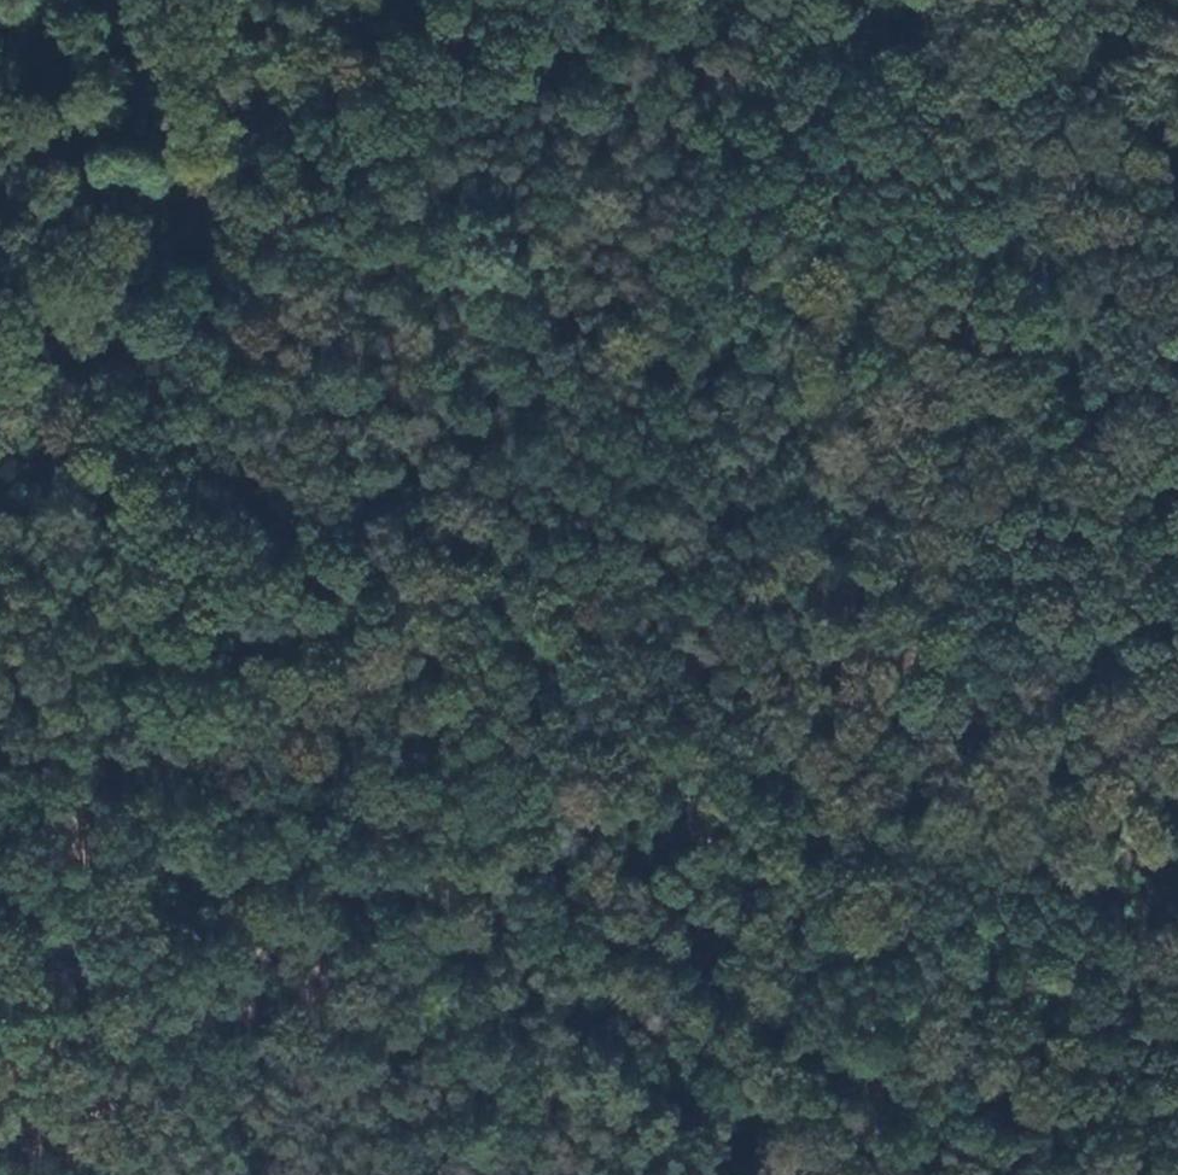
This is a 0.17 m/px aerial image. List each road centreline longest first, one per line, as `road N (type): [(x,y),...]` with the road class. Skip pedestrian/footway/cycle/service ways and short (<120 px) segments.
road 1 (track): [(386,20),(0,470)]

